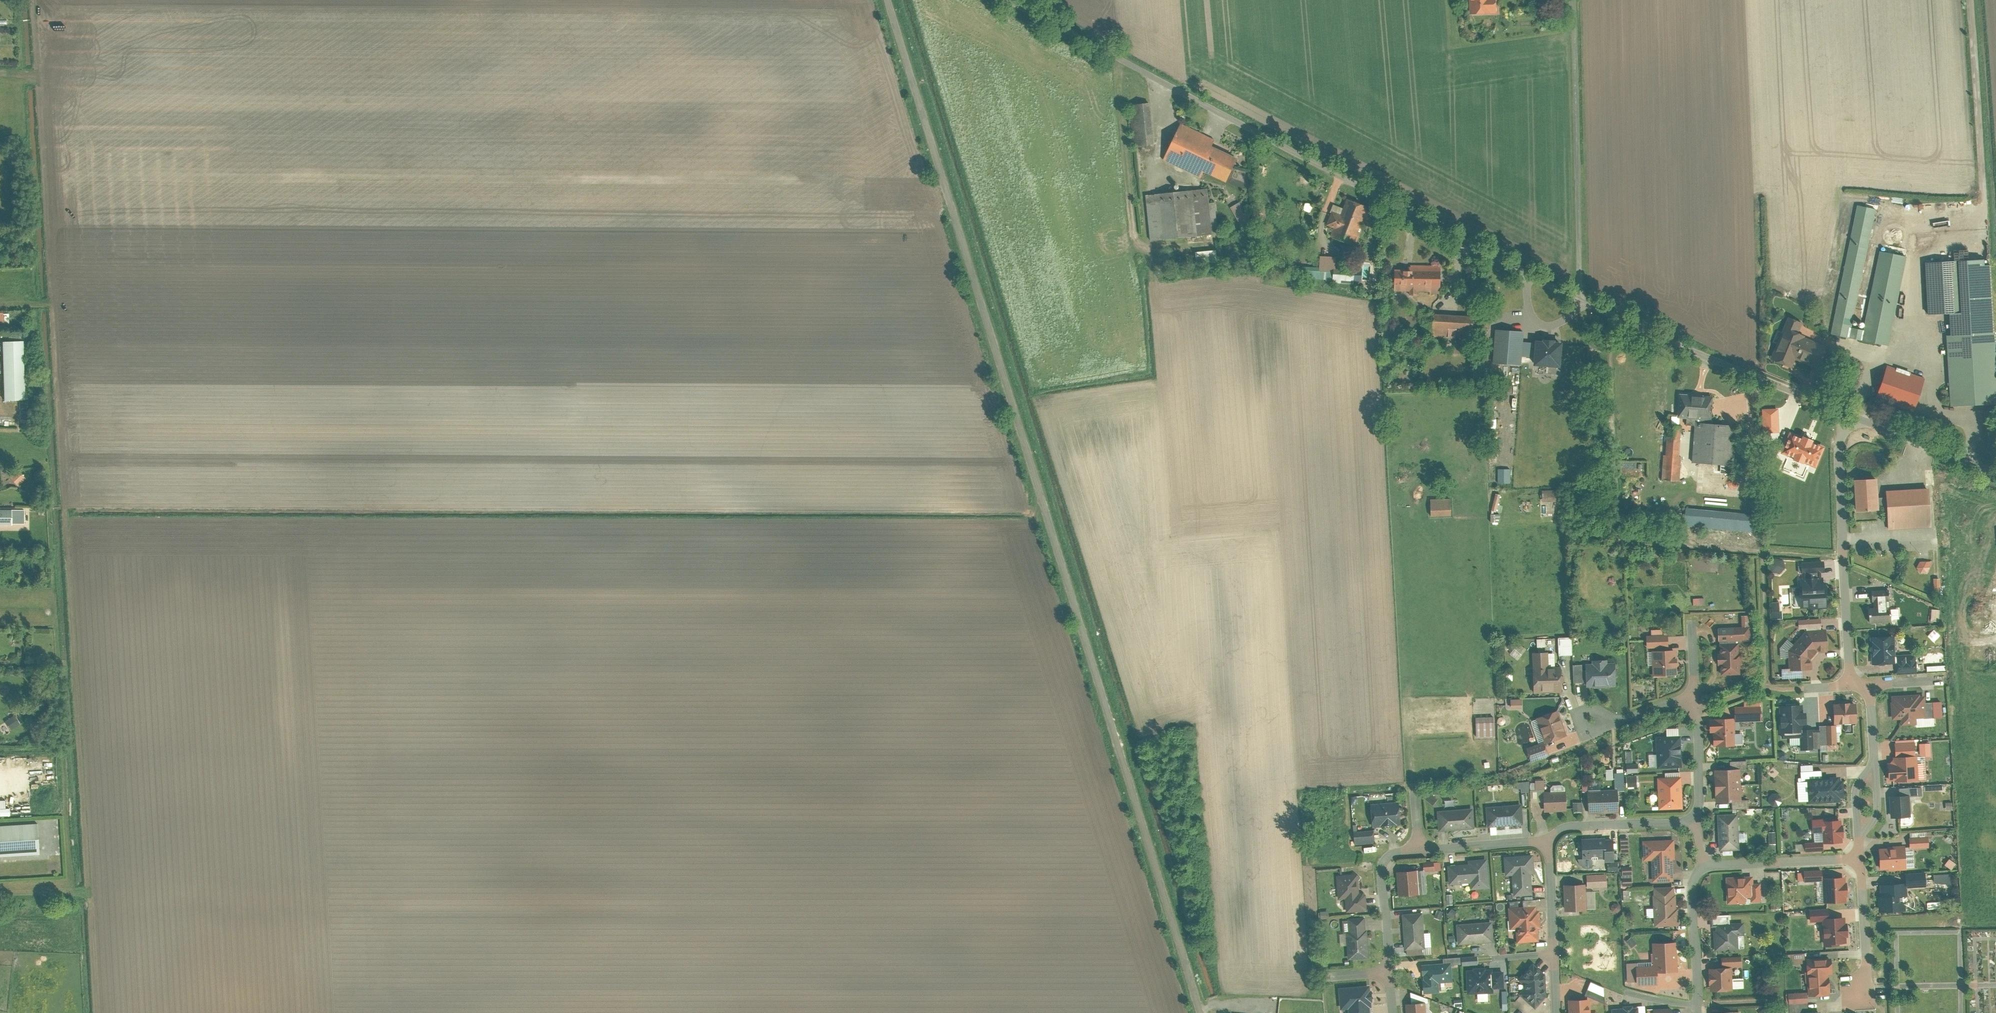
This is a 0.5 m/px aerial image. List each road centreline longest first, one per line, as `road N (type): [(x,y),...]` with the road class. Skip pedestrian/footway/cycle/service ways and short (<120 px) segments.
road 1 (unclassified): [(887,0),(1201,1012)]
road 2 (residential): [(1843,408),(1604,306),(1010,0)]
road 3 (residential): [(1863,684),(1848,632),(1843,408)]
road 4 (residential): [(1995,469),(1843,408)]
road 5 (residential): [(1704,866),(1859,859)]
road 6 (residential): [(1387,972),(1381,856),(1417,845)]
road 7 (residential): [(1551,840),(1565,827),(1692,818)]
road 8 (residential): [(1704,866),(1693,888),(1696,1003)]
road 9 (residential): [(1860,990),(1870,984),(1859,859)]
road 10 (residential): [(1417,845),(1551,840)]
road 11 (residential): [(1696,698),(1700,786),(1692,818)]

